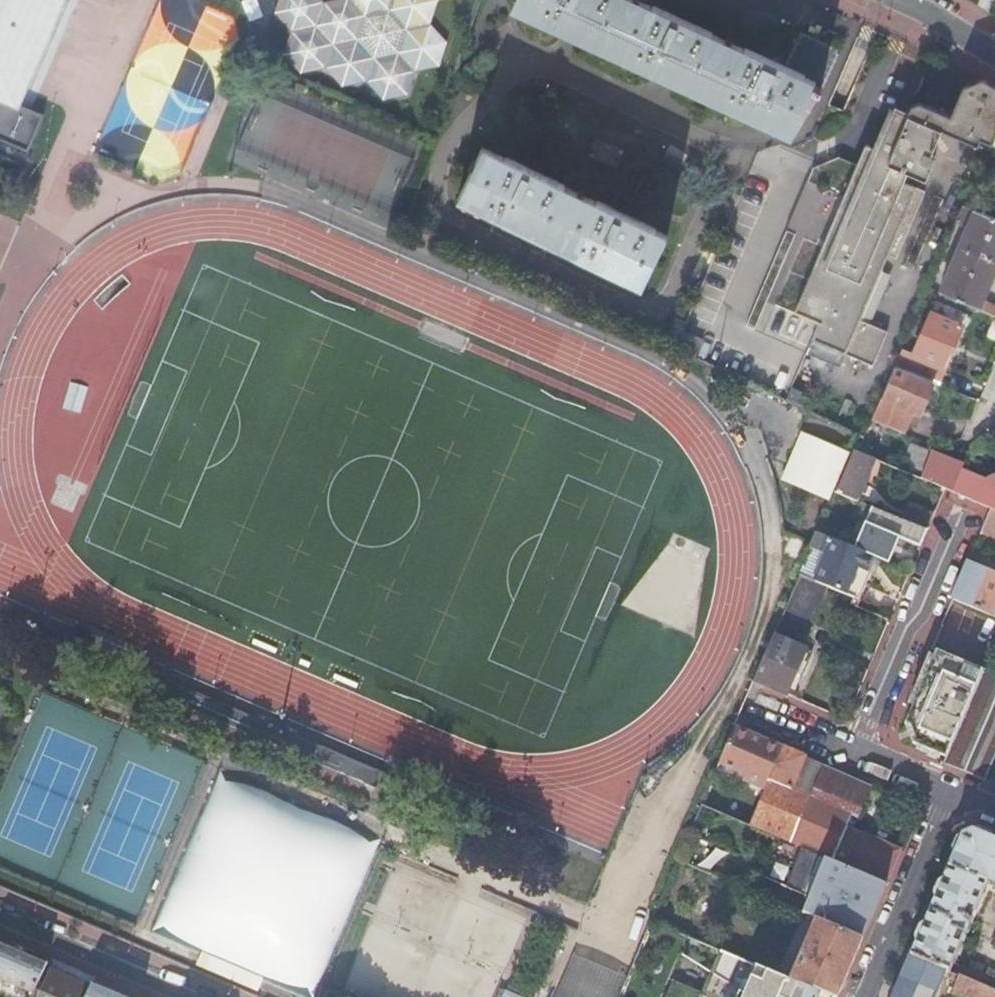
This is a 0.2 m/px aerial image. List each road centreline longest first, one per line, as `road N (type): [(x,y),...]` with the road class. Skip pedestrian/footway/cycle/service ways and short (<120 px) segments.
road 1 (residential): [(961,512),(854,750)]
road 2 (residential): [(865,996),(952,792)]
road 3 (residential): [(186,996),(0,917)]

